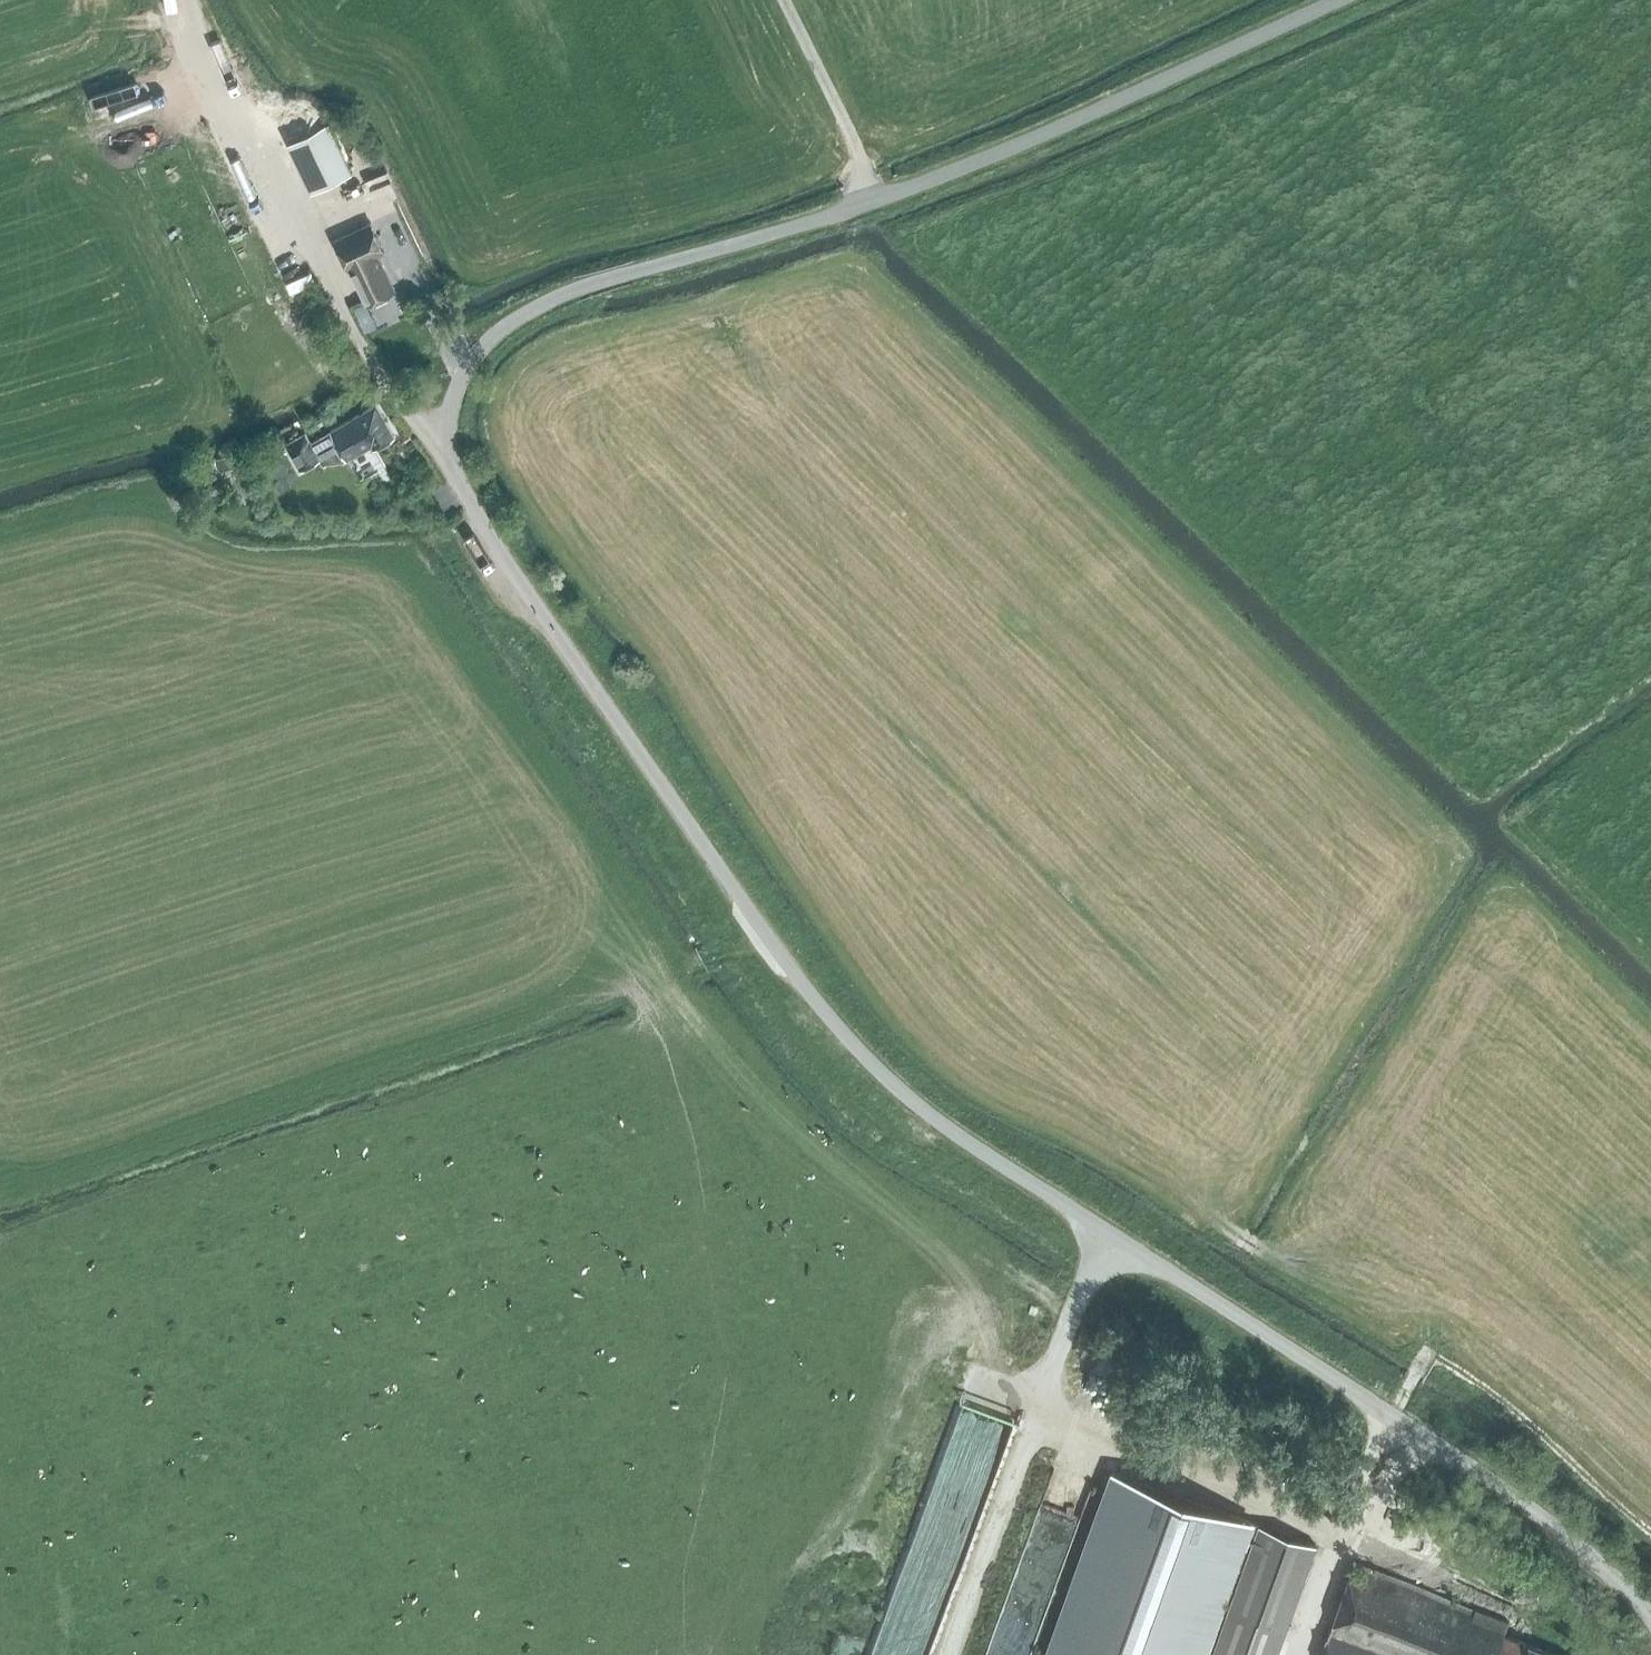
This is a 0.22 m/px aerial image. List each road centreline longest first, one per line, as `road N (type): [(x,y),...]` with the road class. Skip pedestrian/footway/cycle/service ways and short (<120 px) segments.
road 1 (unclassified): [(1650,1618),(1604,1568),(1527,1509),(929,1124),(855,1056),(753,927),(460,489),(446,445)]
road 2 (unclassified): [(446,445),(453,393),(468,364),(511,320),(546,302),(1053,137),(1349,0)]
road 3 (track): [(1650,1535),(1508,1410),(1427,1361),(1384,1417),(1298,1654)]
road 4 (unclassified): [(446,445),(381,376),(349,323),(185,0)]

